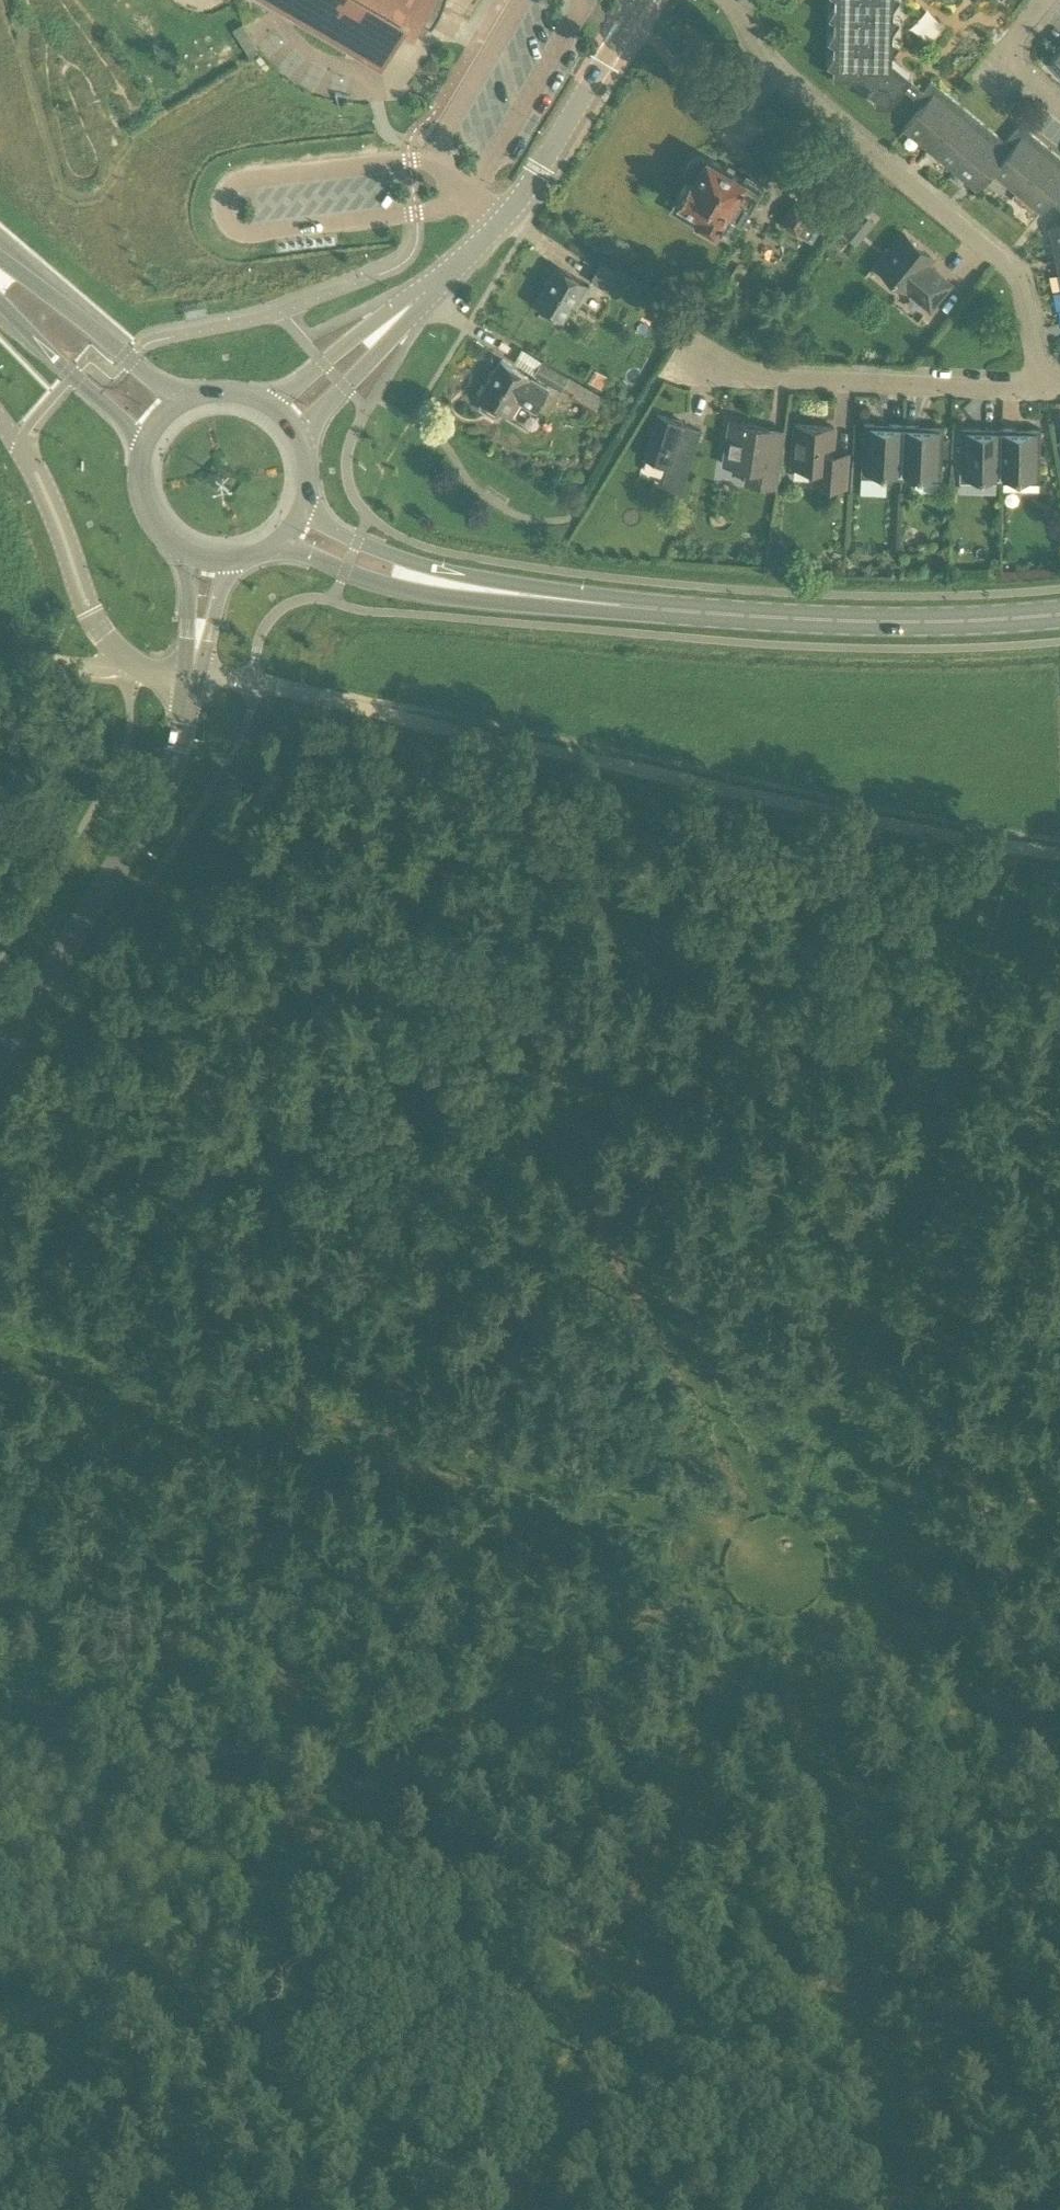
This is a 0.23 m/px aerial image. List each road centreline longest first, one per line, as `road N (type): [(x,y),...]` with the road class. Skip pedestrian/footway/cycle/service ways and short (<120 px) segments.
road 1 (track): [(1059,1990),(1000,2026),(881,2052),(733,2059),(636,2044),(521,1997),(415,1905),(326,1770),(274,1631),(268,1510),(288,1417),(337,1298),(406,1206),(471,1141),(541,1095),(637,1050),(753,1028),(858,1024),(963,1046),(1059,1100)]
road 2 (track): [(252,685),(1014,848)]
road 3 (primary): [(294,527),(391,571),(519,594),(841,621),(1059,614)]
road 4 (residential): [(1042,390),(1016,277),(766,66),(728,0)]
road 5 (unclassified): [(0,1054),(165,790),(193,678)]
road 6 (residential): [(427,295),(523,195),(641,0)]
road 7 (residential): [(688,334),(771,379),(1042,390)]
road 8 (unclassified): [(0,419),(35,471),(91,614),(135,667)]
road 9 (primary): [(188,400),(0,258)]
road 10 (primary): [(0,304),(122,422),(142,454)]
road 11 (residential): [(427,295),(270,406)]
road 12 (residential): [(298,437),(427,295)]
road 13 (residential): [(1059,109),(998,58),(1044,0)]
road 14 (primary): [(142,454),(141,496),(151,523),(170,544),(209,562)]
road 15 (track): [(0,659),(135,667)]

